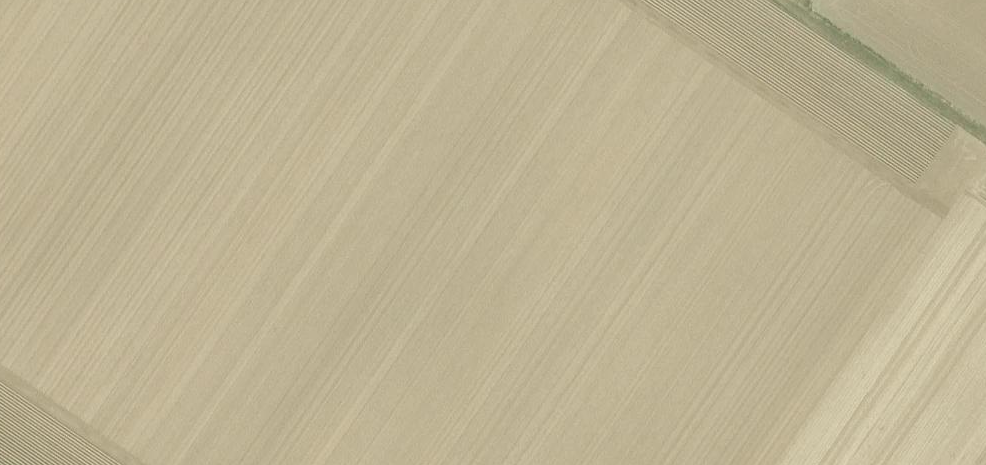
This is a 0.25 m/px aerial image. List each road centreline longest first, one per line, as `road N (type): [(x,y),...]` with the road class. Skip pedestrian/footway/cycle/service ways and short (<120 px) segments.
road 1 (track): [(786,0),(985,136)]

